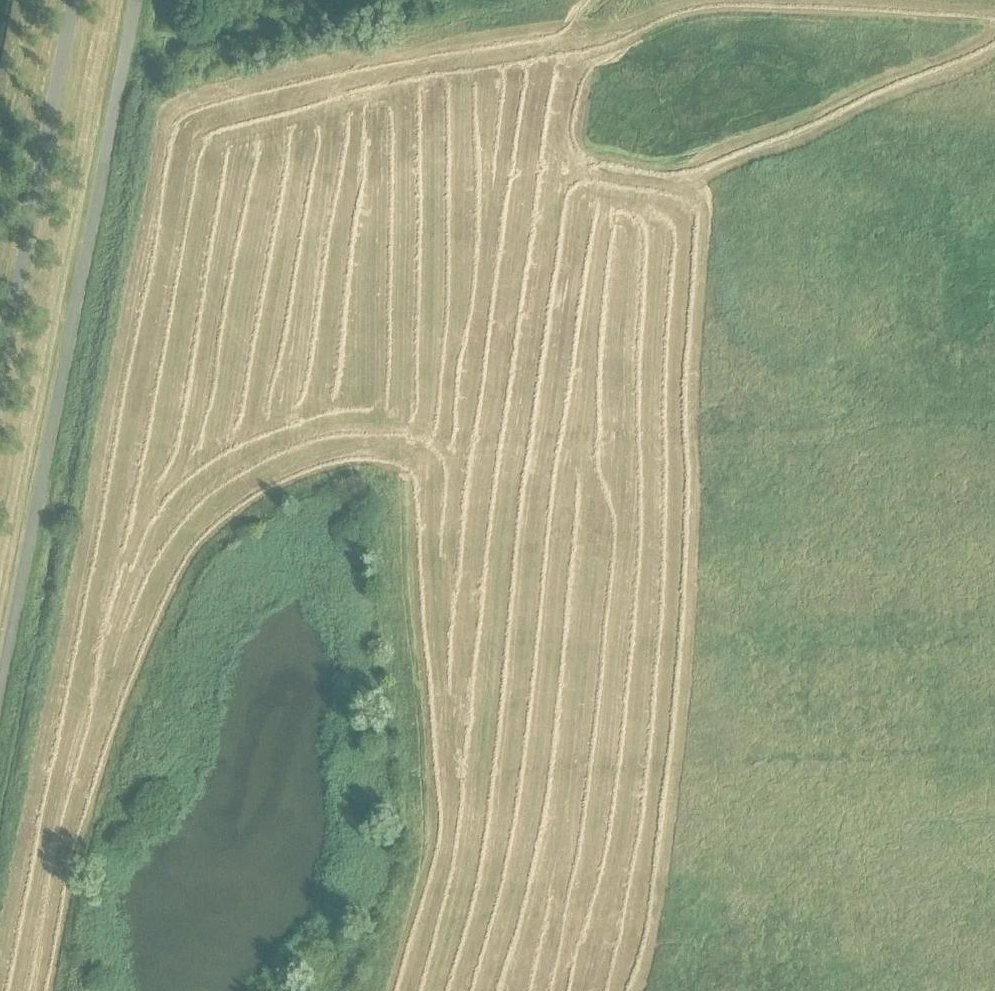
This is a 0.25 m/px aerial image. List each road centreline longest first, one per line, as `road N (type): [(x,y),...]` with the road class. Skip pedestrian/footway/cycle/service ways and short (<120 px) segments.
road 1 (unclassified): [(0,736),(146,0)]
road 2 (unclassified): [(0,380),(75,0)]

